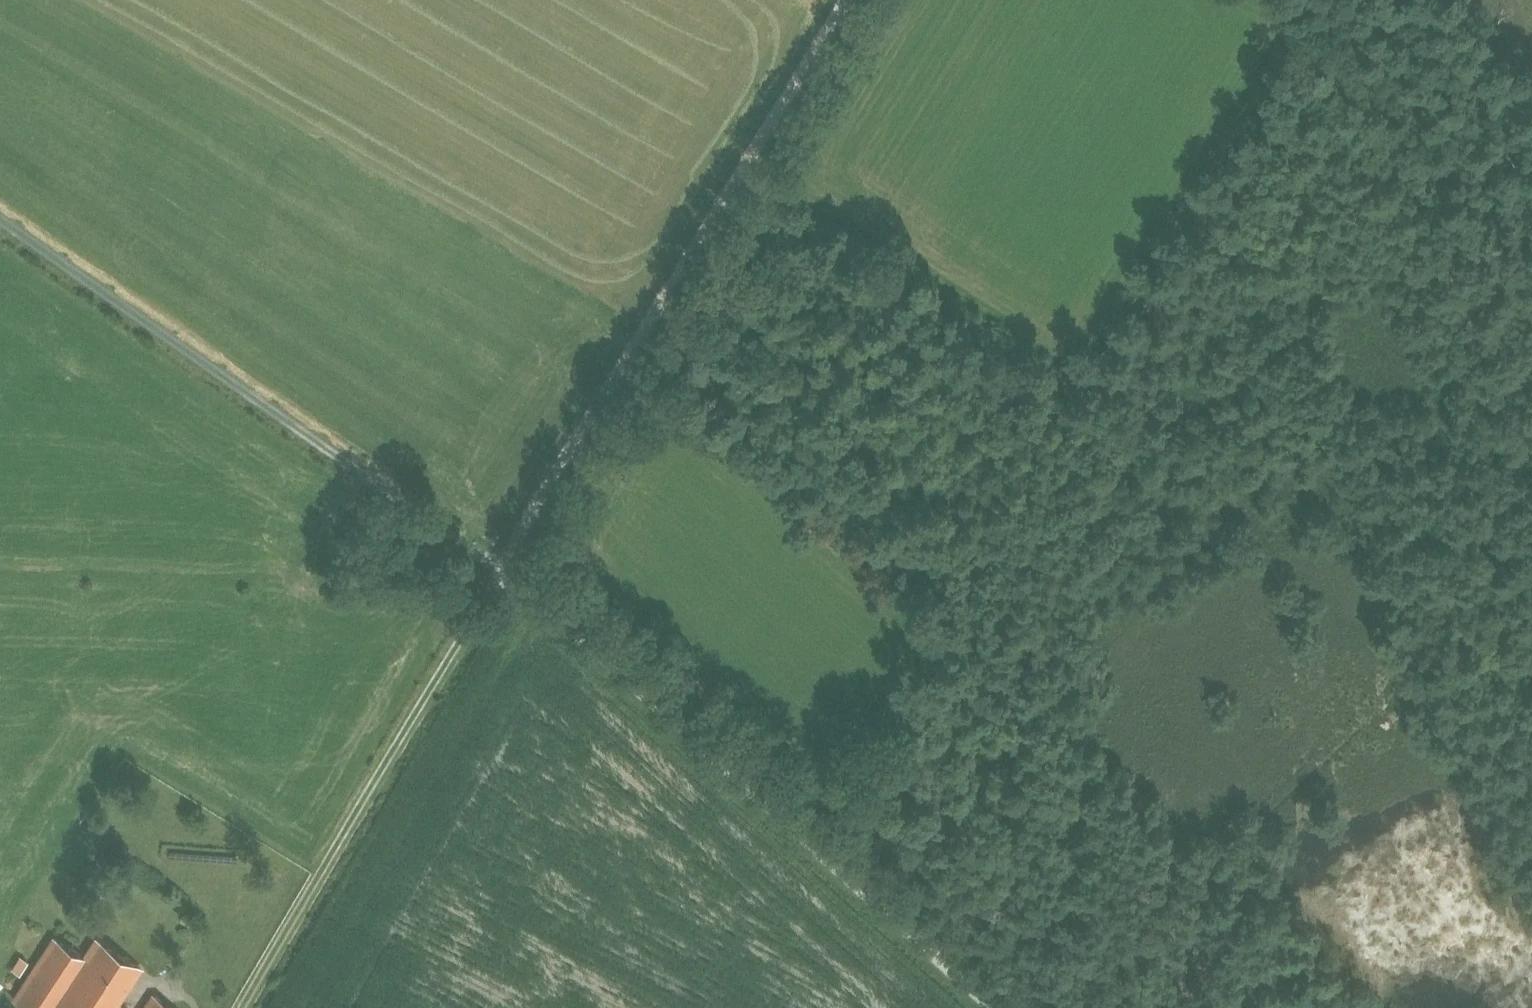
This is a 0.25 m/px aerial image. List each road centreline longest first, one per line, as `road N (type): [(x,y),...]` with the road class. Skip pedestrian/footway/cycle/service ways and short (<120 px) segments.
road 1 (track): [(506,567),(994,1007)]
road 2 (track): [(506,567),(0,223)]
road 3 (track): [(849,0),(572,459)]
road 4 (track): [(246,1007),(506,567)]
road 5 (track): [(572,459),(506,567)]

